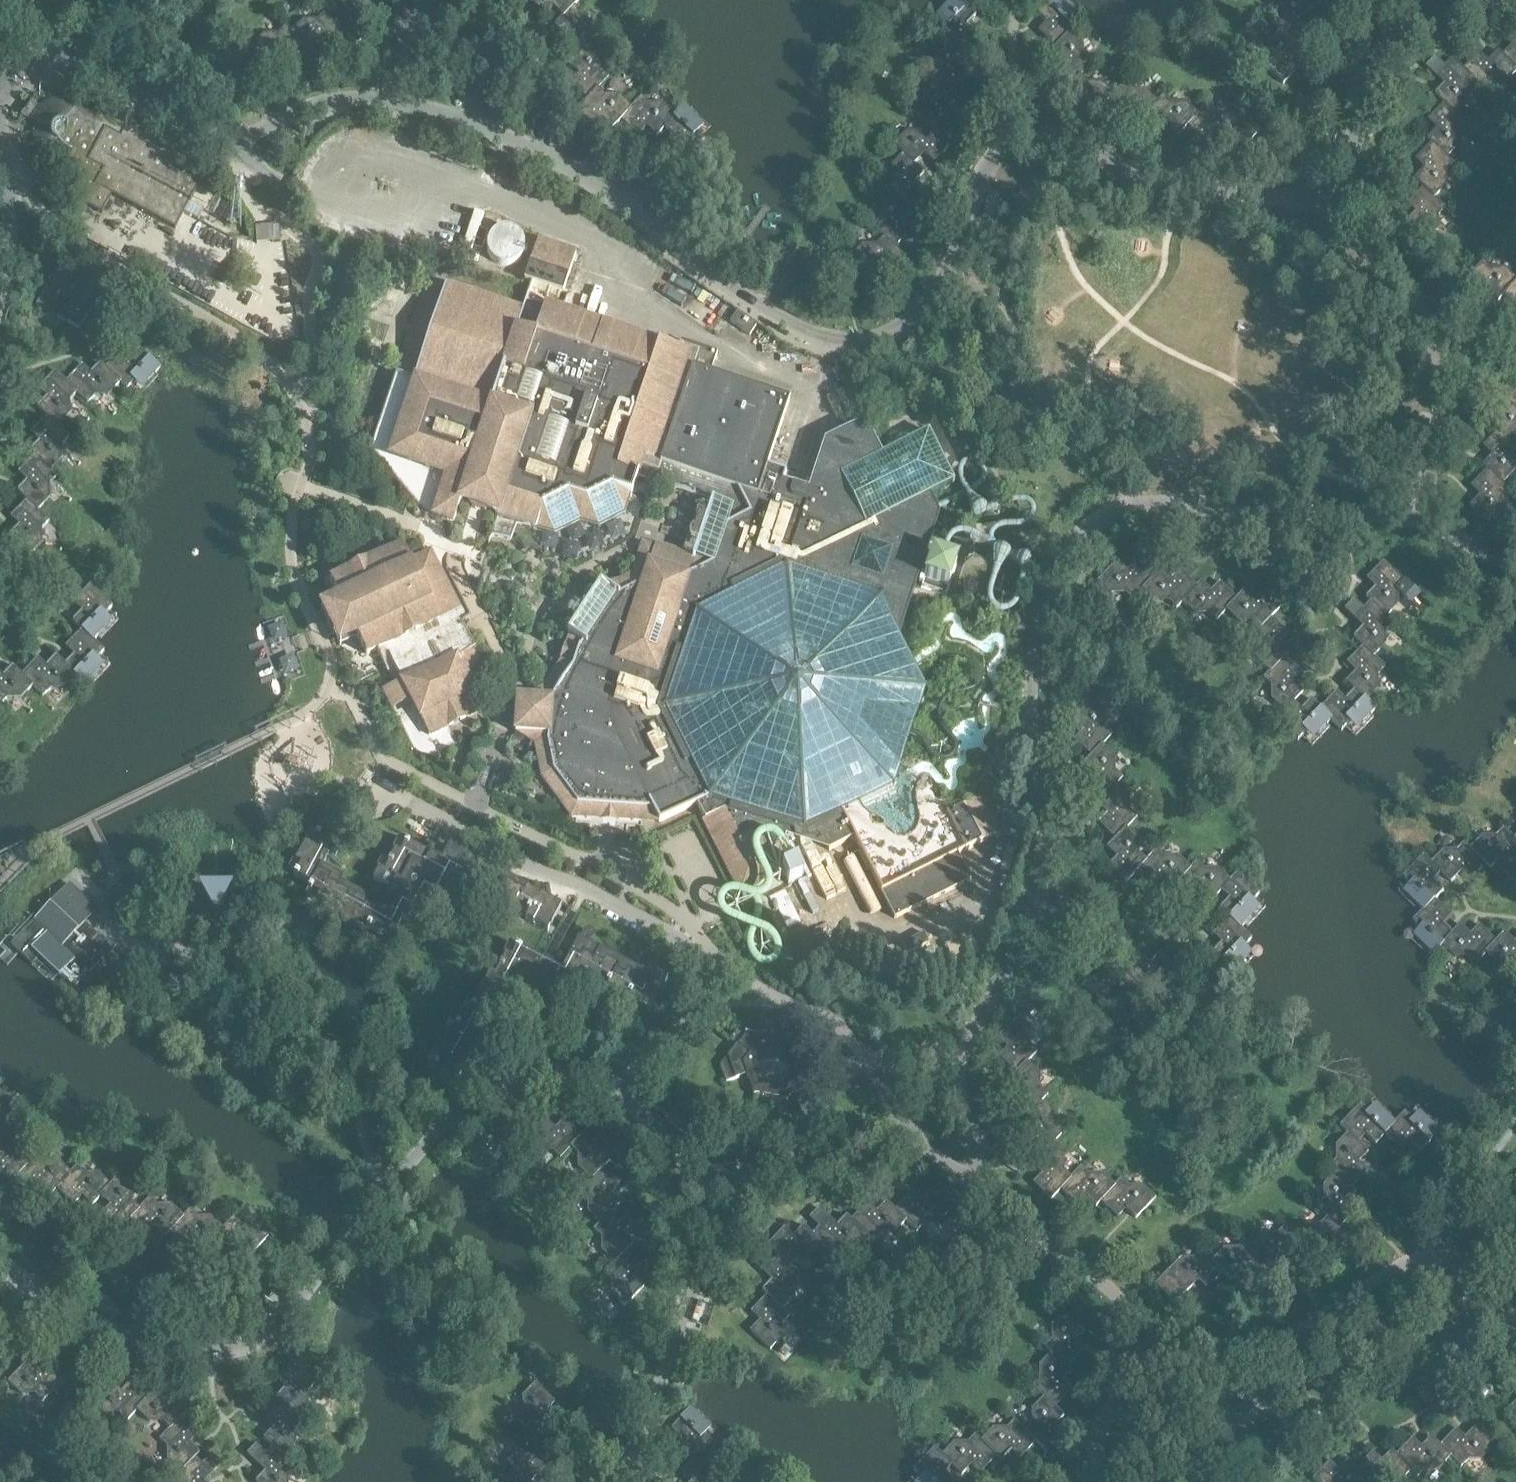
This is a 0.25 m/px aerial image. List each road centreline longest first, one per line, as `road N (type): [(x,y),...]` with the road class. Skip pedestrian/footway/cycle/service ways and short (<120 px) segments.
road 1 (residential): [(1328,203),(1185,182),(1022,140),(993,157),(946,279),(916,320),(879,339),(839,344),(730,286),(624,202),(541,153),(395,98)]
road 2 (residential): [(949,1079),(1021,944),(1046,845),(1033,689),(1041,615),(1066,552),(1104,511),(1142,503),(1325,517),(1379,512),(1413,496)]
road 3 (residential): [(0,1263),(120,1334),(172,1350),(246,1347),(283,1316),(359,1218),(475,1096),(558,1075),(614,1088)]
road 4 (residential): [(1149,1340),(1187,1358),(1237,1363),(1287,1344),(1401,1266),(1439,1258),(1470,1270),(1481,1289)]
road 5 (residential): [(372,784),(588,890),(690,950)]
road 6 (residential): [(395,98),(300,109),(231,143),(70,65)]
road 7 (residential): [(1413,496),(1437,451),(1446,402),(1434,348),(1413,292),(1373,231),(1328,203)]
road 8 (residential): [(711,1238),(632,1460)]
road 9 (residential): [(983,1187),(1131,1313),(1149,1340)]
road 10 (residential): [(1328,203),(1407,0)]
road 11 (residential): [(1481,1289),(1513,1329),(1492,1367),(1468,1369),(1454,1352),(1466,1311)]
road 12 (residential): [(614,1088),(700,1009),(701,978),(690,950)]
road 13 (residential): [(0,133),(13,177),(0,295)]
road 14 (residential): [(1149,1340),(1112,1402),(1097,1450),(1102,1481)]
road 15 (residential): [(770,1171),(904,1129)]
road 16 (residential): [(1515,571),(1443,526),(1413,496)]
road 17 (residential): [(614,1088),(703,1171)]

